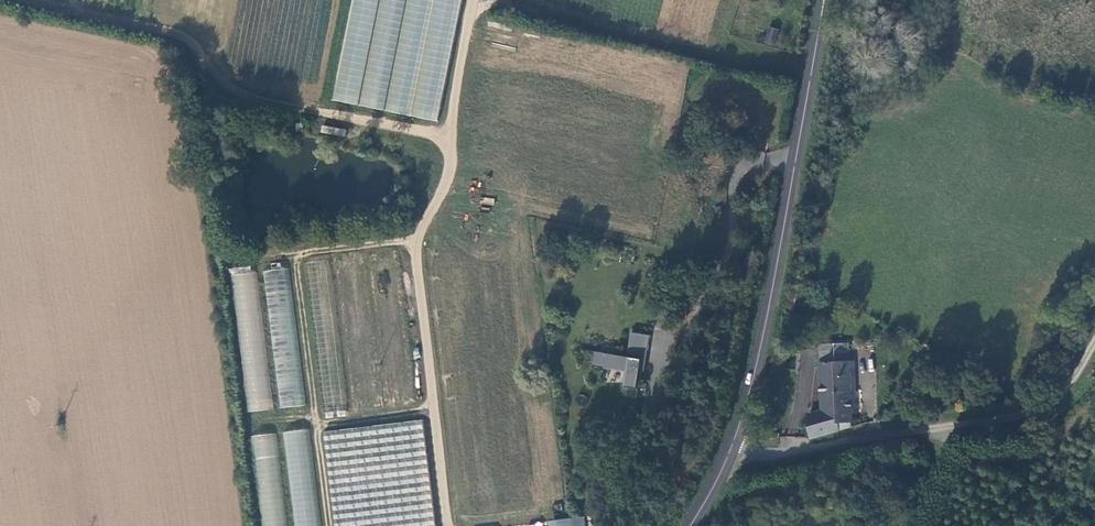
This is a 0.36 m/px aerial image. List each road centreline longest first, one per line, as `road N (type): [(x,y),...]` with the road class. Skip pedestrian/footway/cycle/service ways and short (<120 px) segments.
road 1 (track): [(476,0),(450,168),(415,241),(450,525)]
road 2 (tertiary): [(730,459),(760,354),(825,0)]
road 3 (track): [(449,139),(236,91),(180,33),(35,0)]
road 4 (unclassified): [(730,459),(1034,421),(1094,344)]

